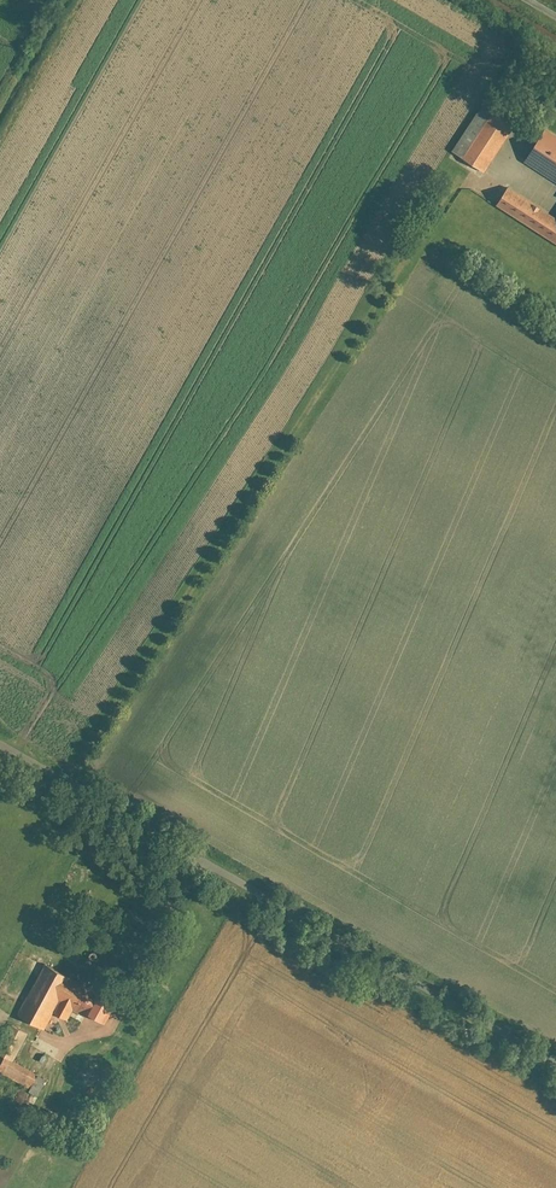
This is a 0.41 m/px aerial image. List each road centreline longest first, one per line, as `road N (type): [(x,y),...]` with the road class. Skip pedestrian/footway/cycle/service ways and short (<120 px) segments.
road 1 (unclassified): [(555,1056),(0,740)]
road 2 (track): [(62,775),(395,261)]

